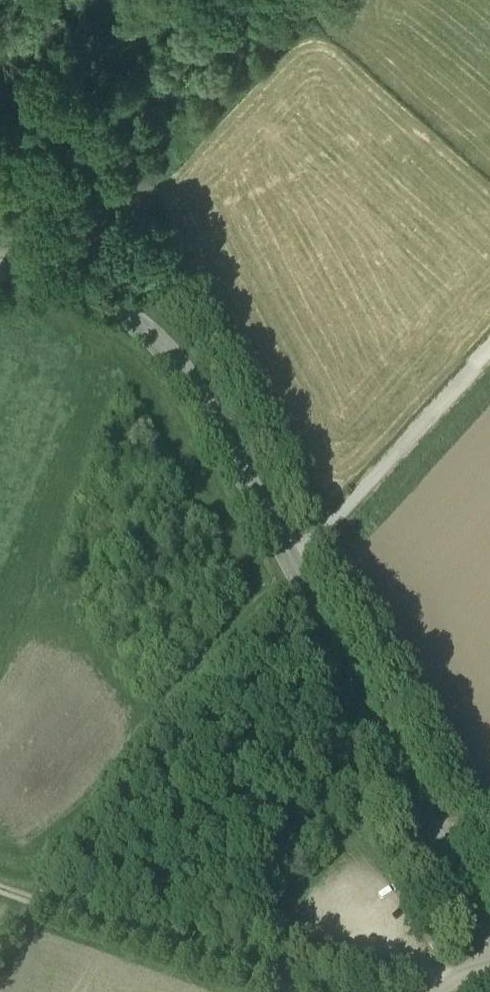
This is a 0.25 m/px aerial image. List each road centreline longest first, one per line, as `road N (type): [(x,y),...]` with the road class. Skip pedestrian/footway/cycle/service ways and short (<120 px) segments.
road 1 (unclassified): [(0,270),(57,275),(80,286),(147,329),(177,367),(489,925)]
road 2 (track): [(0,888),(289,991)]
road 3 (track): [(489,346),(327,524)]

